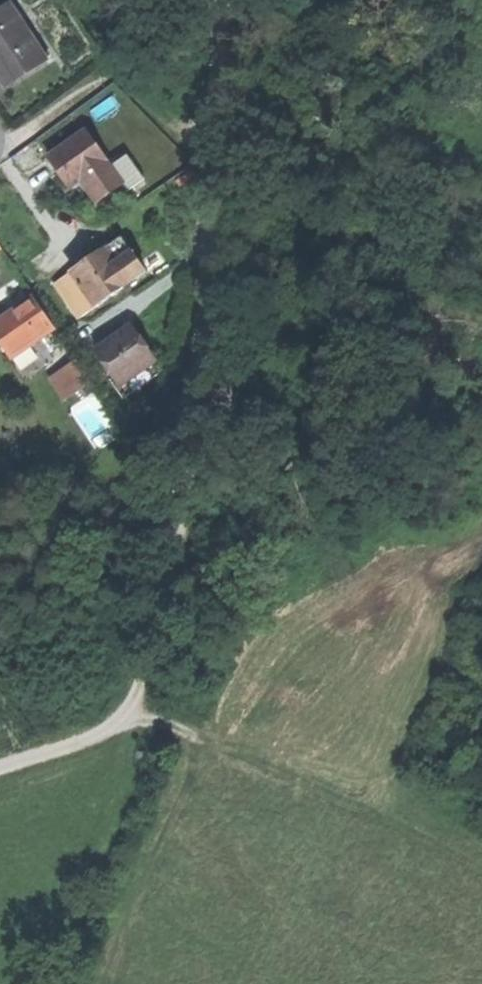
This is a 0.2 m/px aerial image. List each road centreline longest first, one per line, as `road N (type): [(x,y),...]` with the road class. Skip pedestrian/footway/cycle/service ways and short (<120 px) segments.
road 1 (track): [(203,154),(193,438),(134,720)]
road 2 (track): [(199,736),(227,738),(304,709),(420,574),(481,532)]
road 3 (track): [(199,736),(102,983)]
road 4 (track): [(199,736),(134,720),(0,767)]
road 5 (track): [(224,0),(203,154)]

